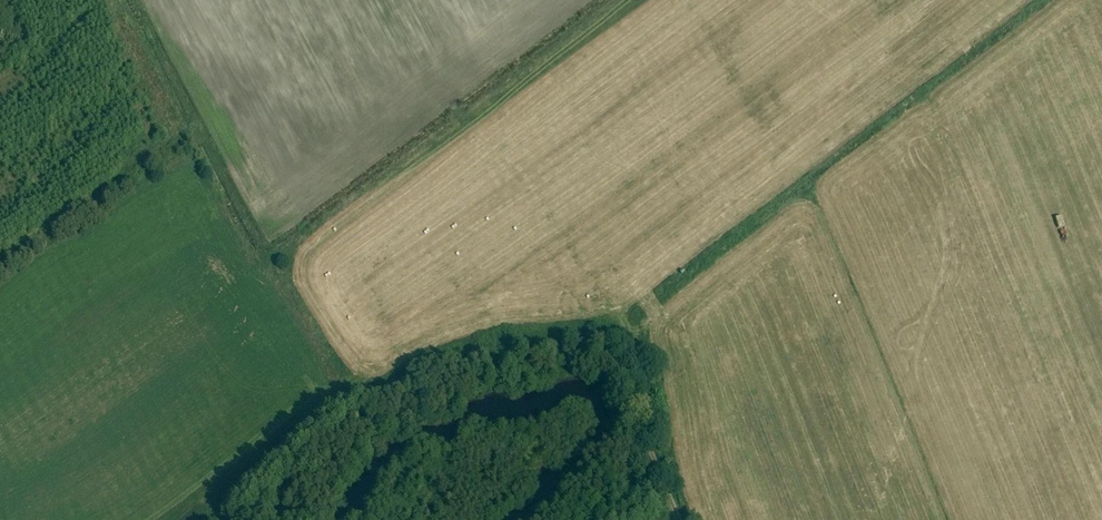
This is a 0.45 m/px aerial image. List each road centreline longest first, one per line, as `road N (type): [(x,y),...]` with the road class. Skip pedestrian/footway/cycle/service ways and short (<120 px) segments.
road 1 (track): [(681,519),(649,439),(623,316)]

